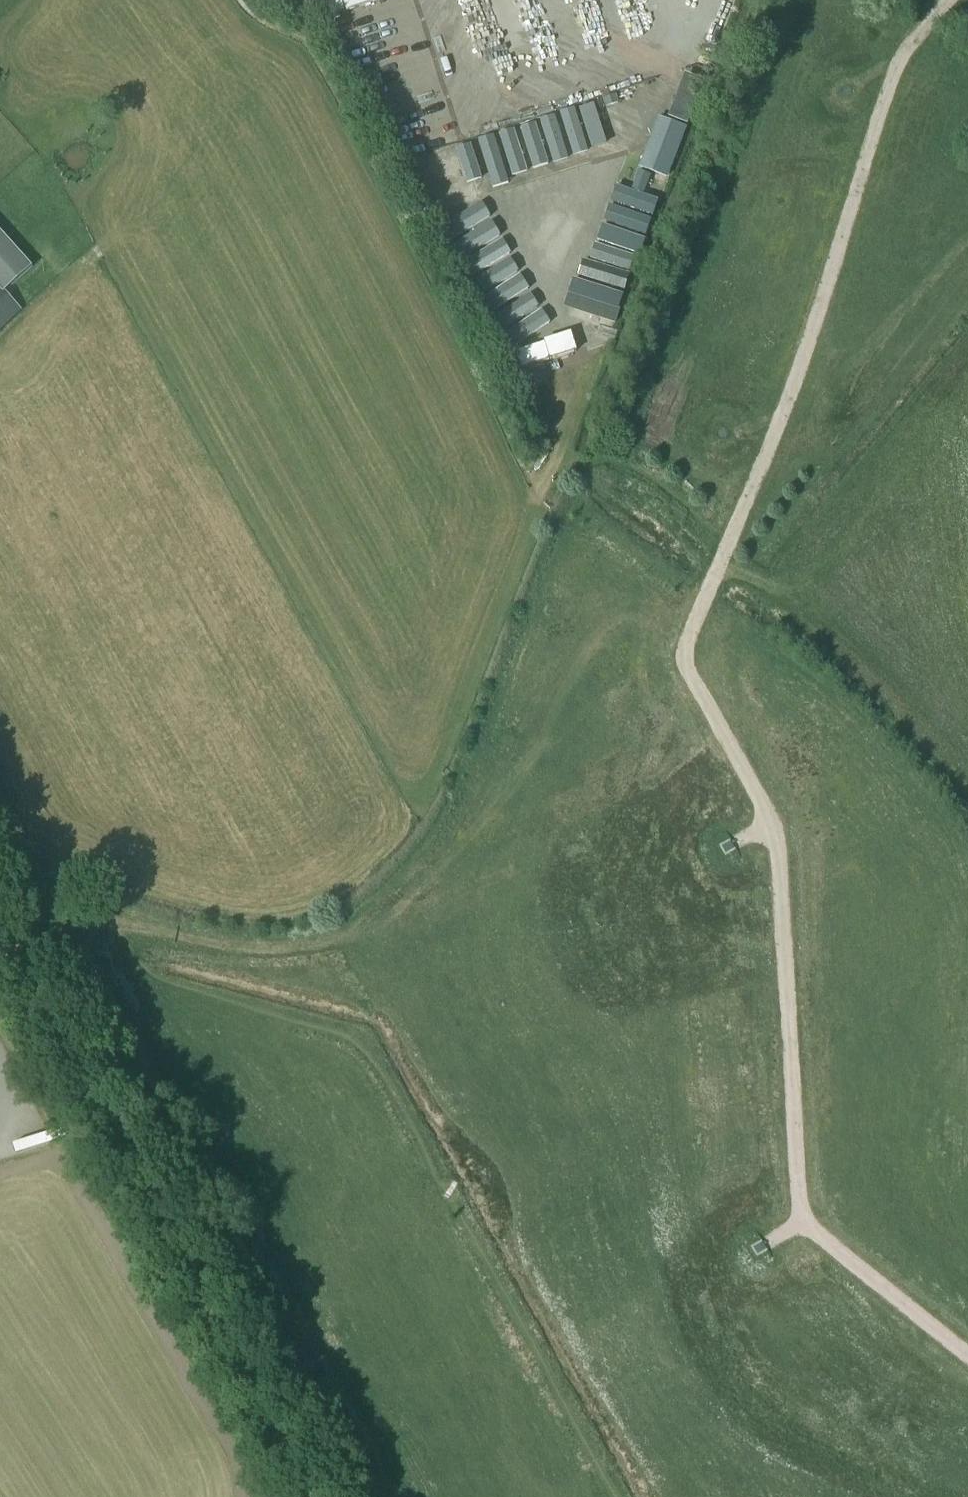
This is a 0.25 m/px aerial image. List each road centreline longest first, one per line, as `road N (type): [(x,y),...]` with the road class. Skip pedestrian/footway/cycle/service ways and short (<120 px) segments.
road 1 (track): [(950,0),(903,55),(781,421),(683,655),(772,828),(801,1222),(967,1356)]

